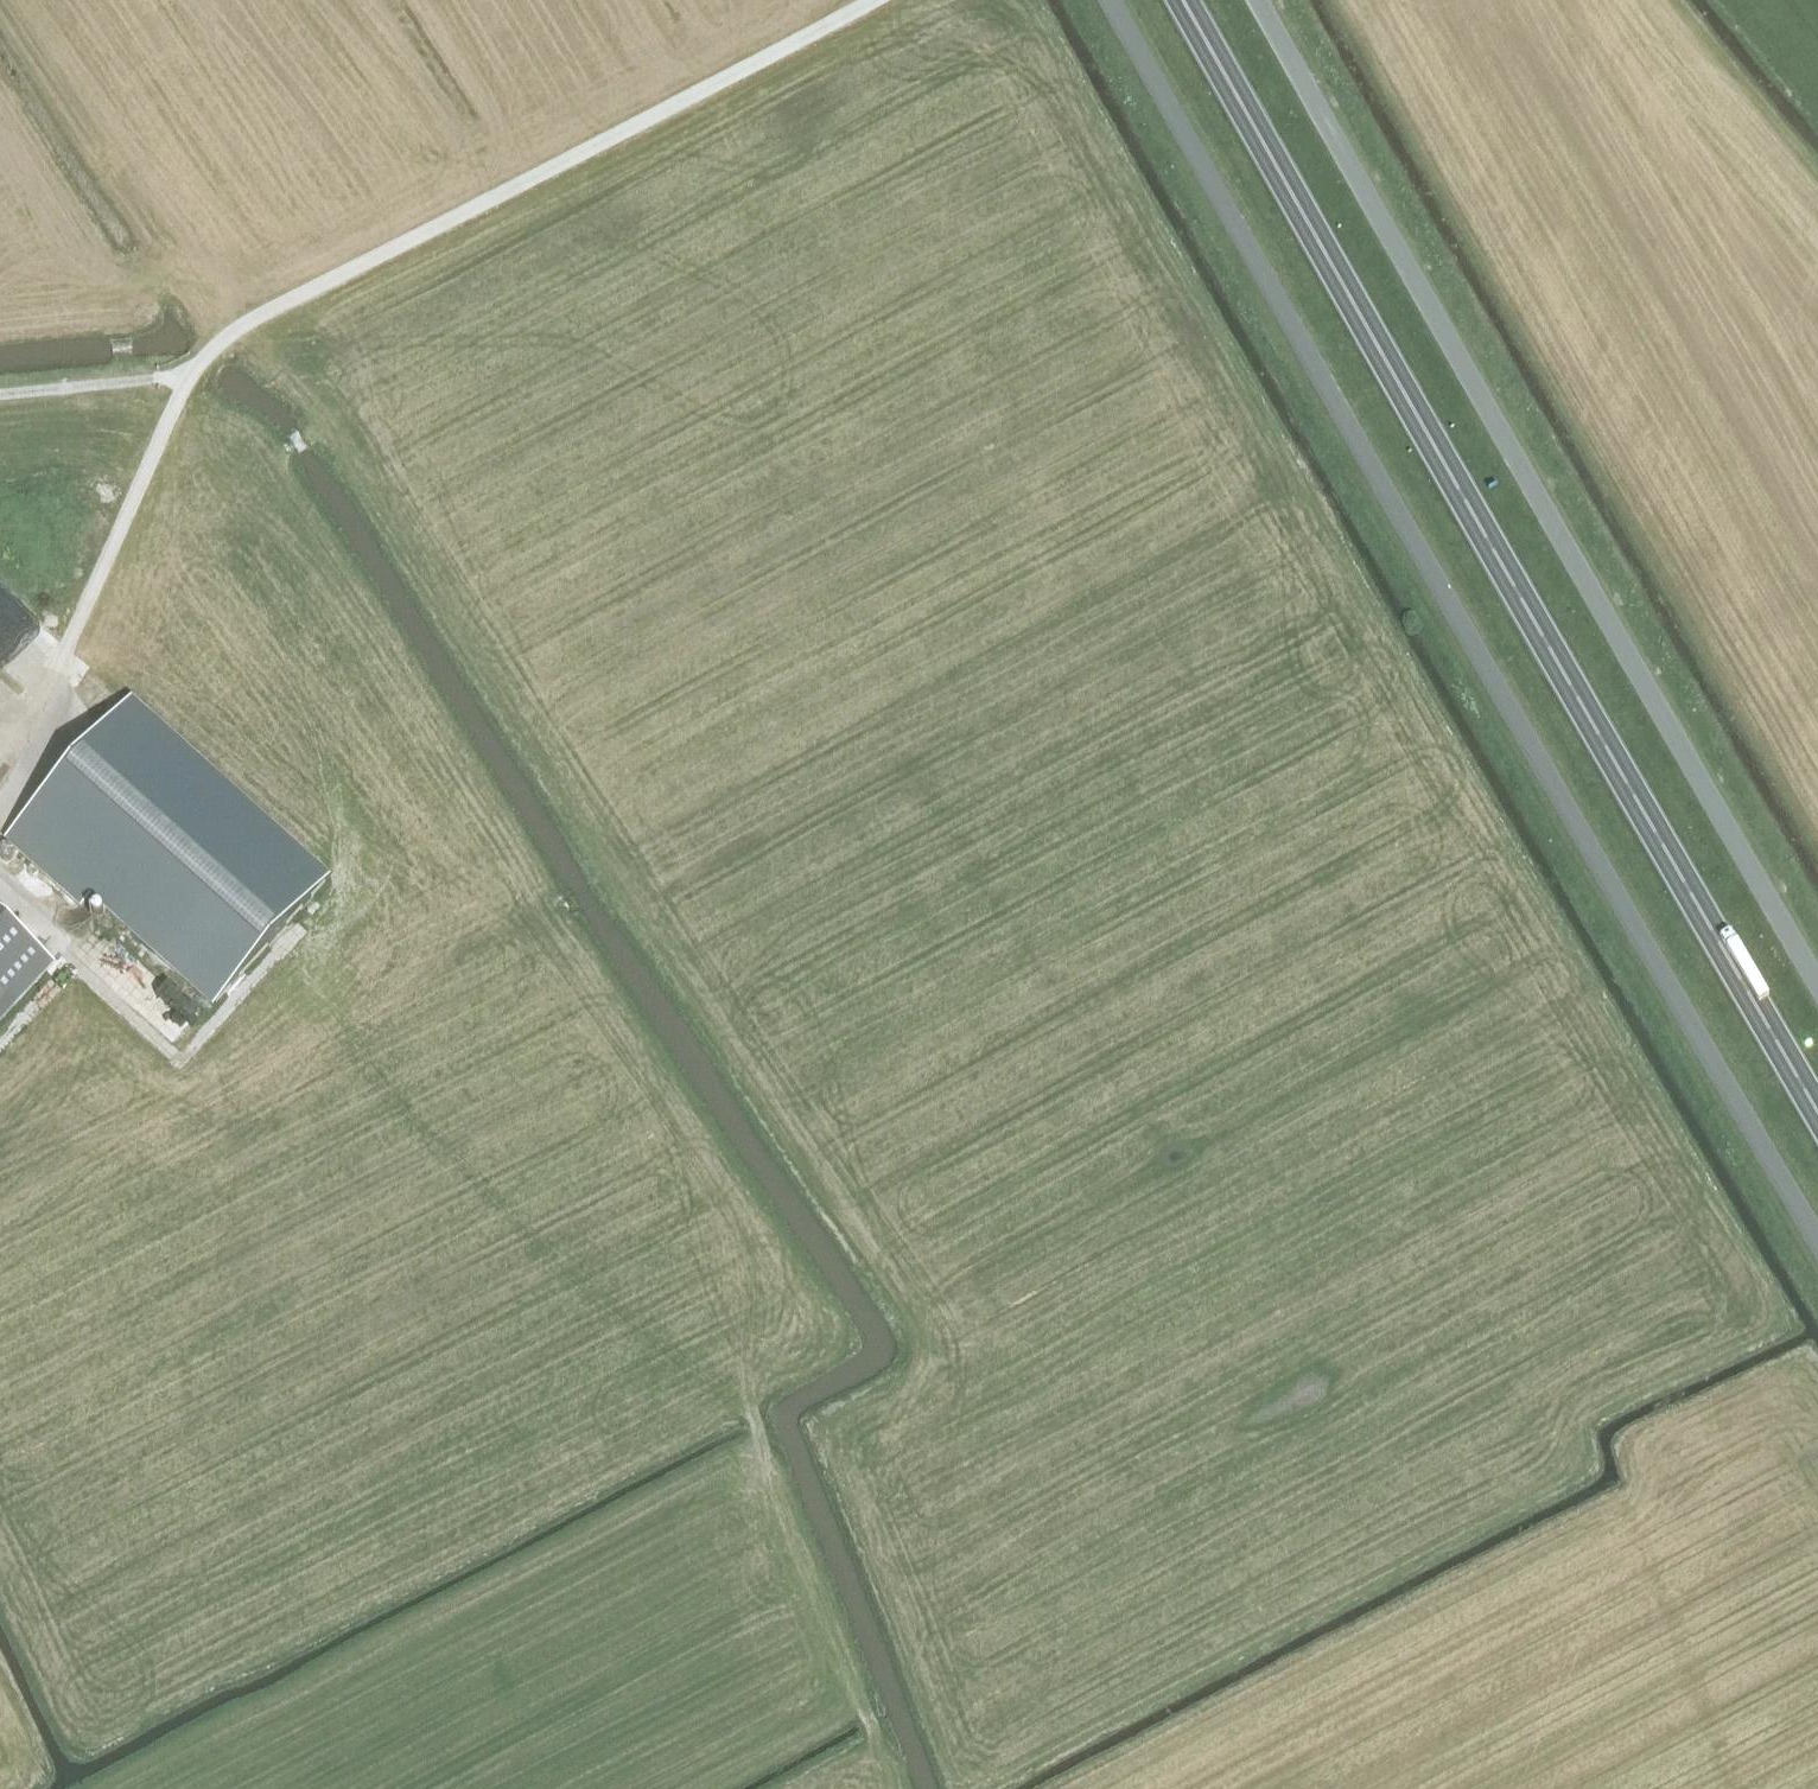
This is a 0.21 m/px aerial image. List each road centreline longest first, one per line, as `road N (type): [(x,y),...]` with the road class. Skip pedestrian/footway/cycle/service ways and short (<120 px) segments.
road 1 (unclassified): [(1110,0),(1817,1239)]
road 2 (trunk): [(1817,1112),(1183,0)]
road 3 (unclassified): [(1258,0),(1817,983)]

